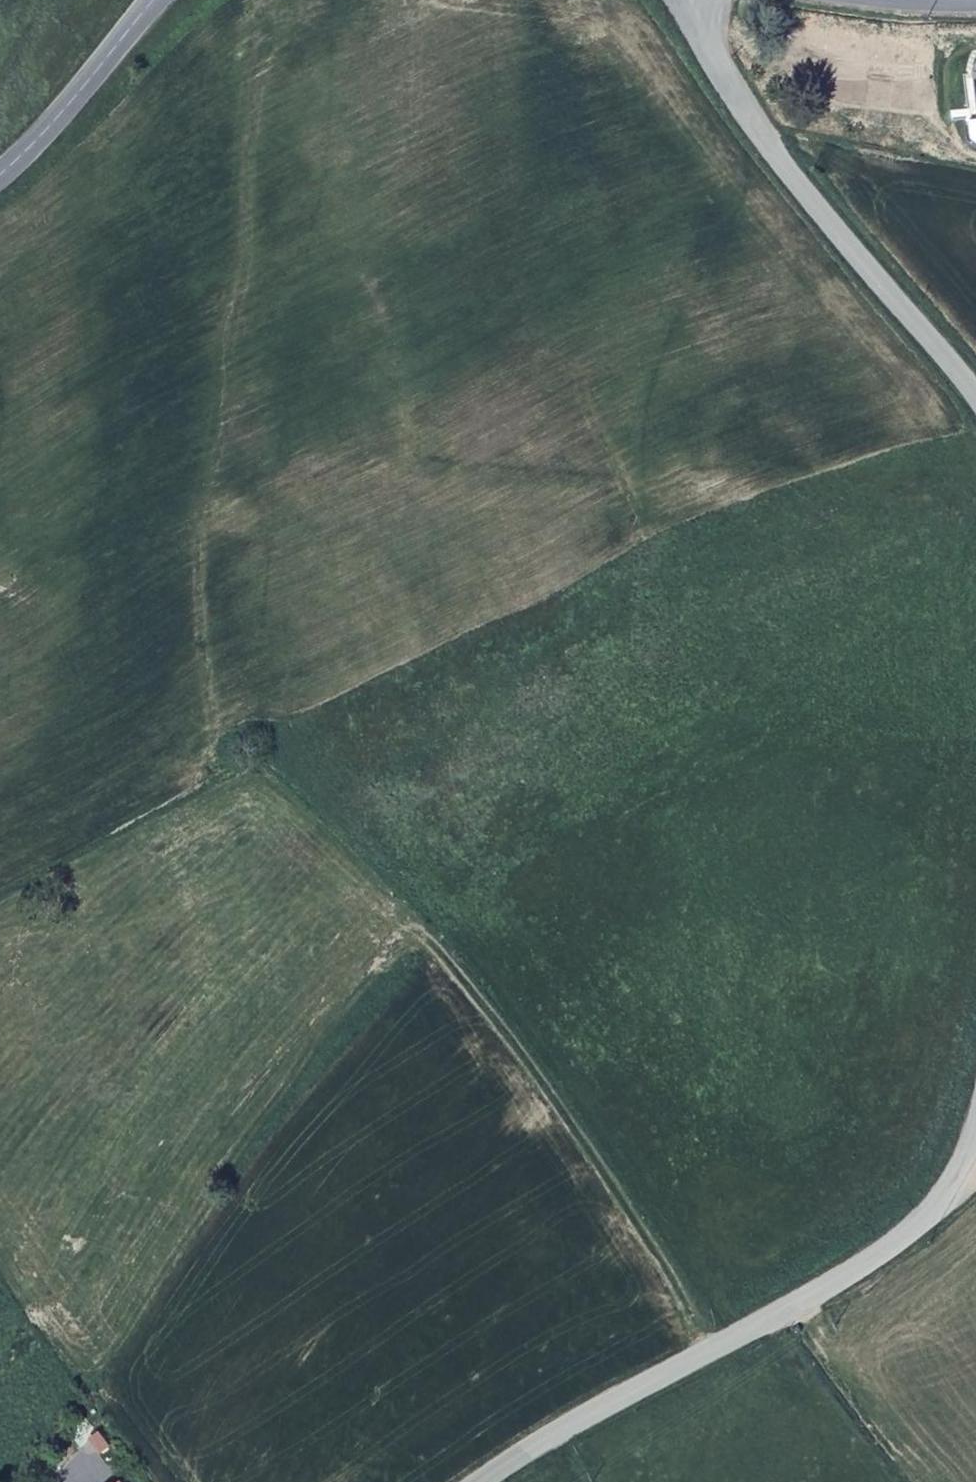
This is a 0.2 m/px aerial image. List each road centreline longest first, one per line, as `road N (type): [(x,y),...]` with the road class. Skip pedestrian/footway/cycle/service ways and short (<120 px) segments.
road 1 (unclassified): [(480,1481),(514,1456),(860,1274),(958,1189),(975,1125)]
road 2 (unclassified): [(975,391),(823,215),(710,56),(704,0)]
road 3 (secondary): [(0,172),(52,134),(154,0)]

